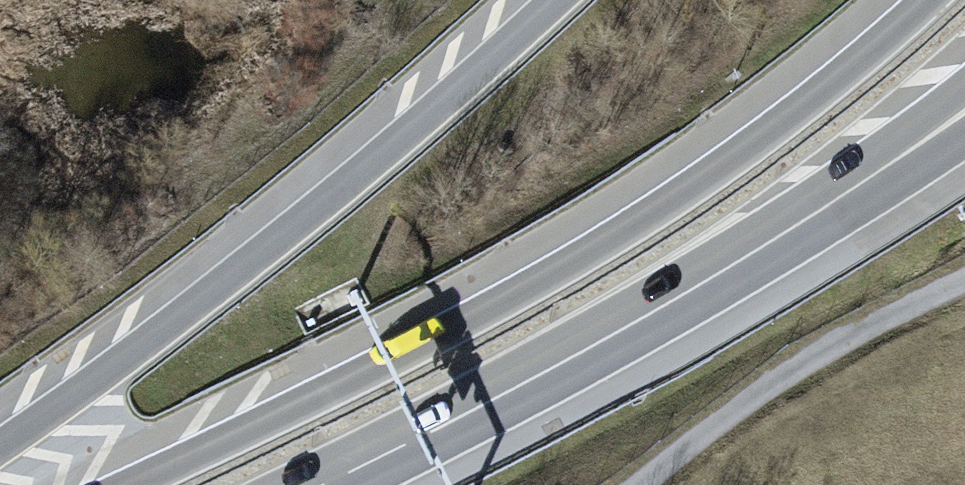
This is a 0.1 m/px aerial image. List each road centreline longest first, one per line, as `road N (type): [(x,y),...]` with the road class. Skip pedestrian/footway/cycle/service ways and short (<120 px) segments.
road 1 (motorway): [(923,0),(712,173),(567,262),(123,484)]
road 2 (trunk): [(545,0),(429,108),(232,269),(0,438)]
road 3 (motorway): [(422,436),(799,206),(964,82)]
road 4 (motorway): [(422,436),(931,151)]
road 5 (track): [(677,484),(800,382),(964,290)]

